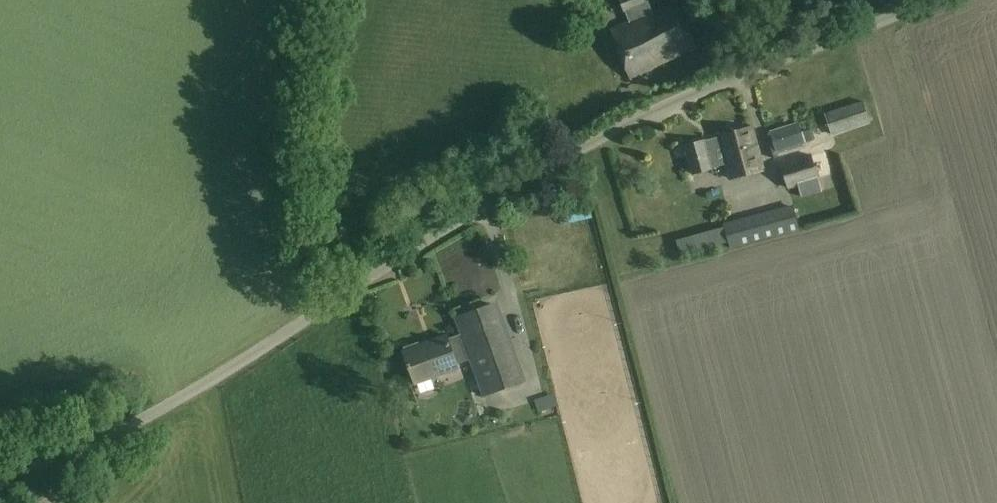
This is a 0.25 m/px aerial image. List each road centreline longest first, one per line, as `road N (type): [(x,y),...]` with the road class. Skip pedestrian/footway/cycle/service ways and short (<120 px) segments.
road 1 (unclassified): [(105,438),(244,360),(463,215),(607,136),(933,0)]
road 2 (track): [(323,307),(292,182),(316,0)]

